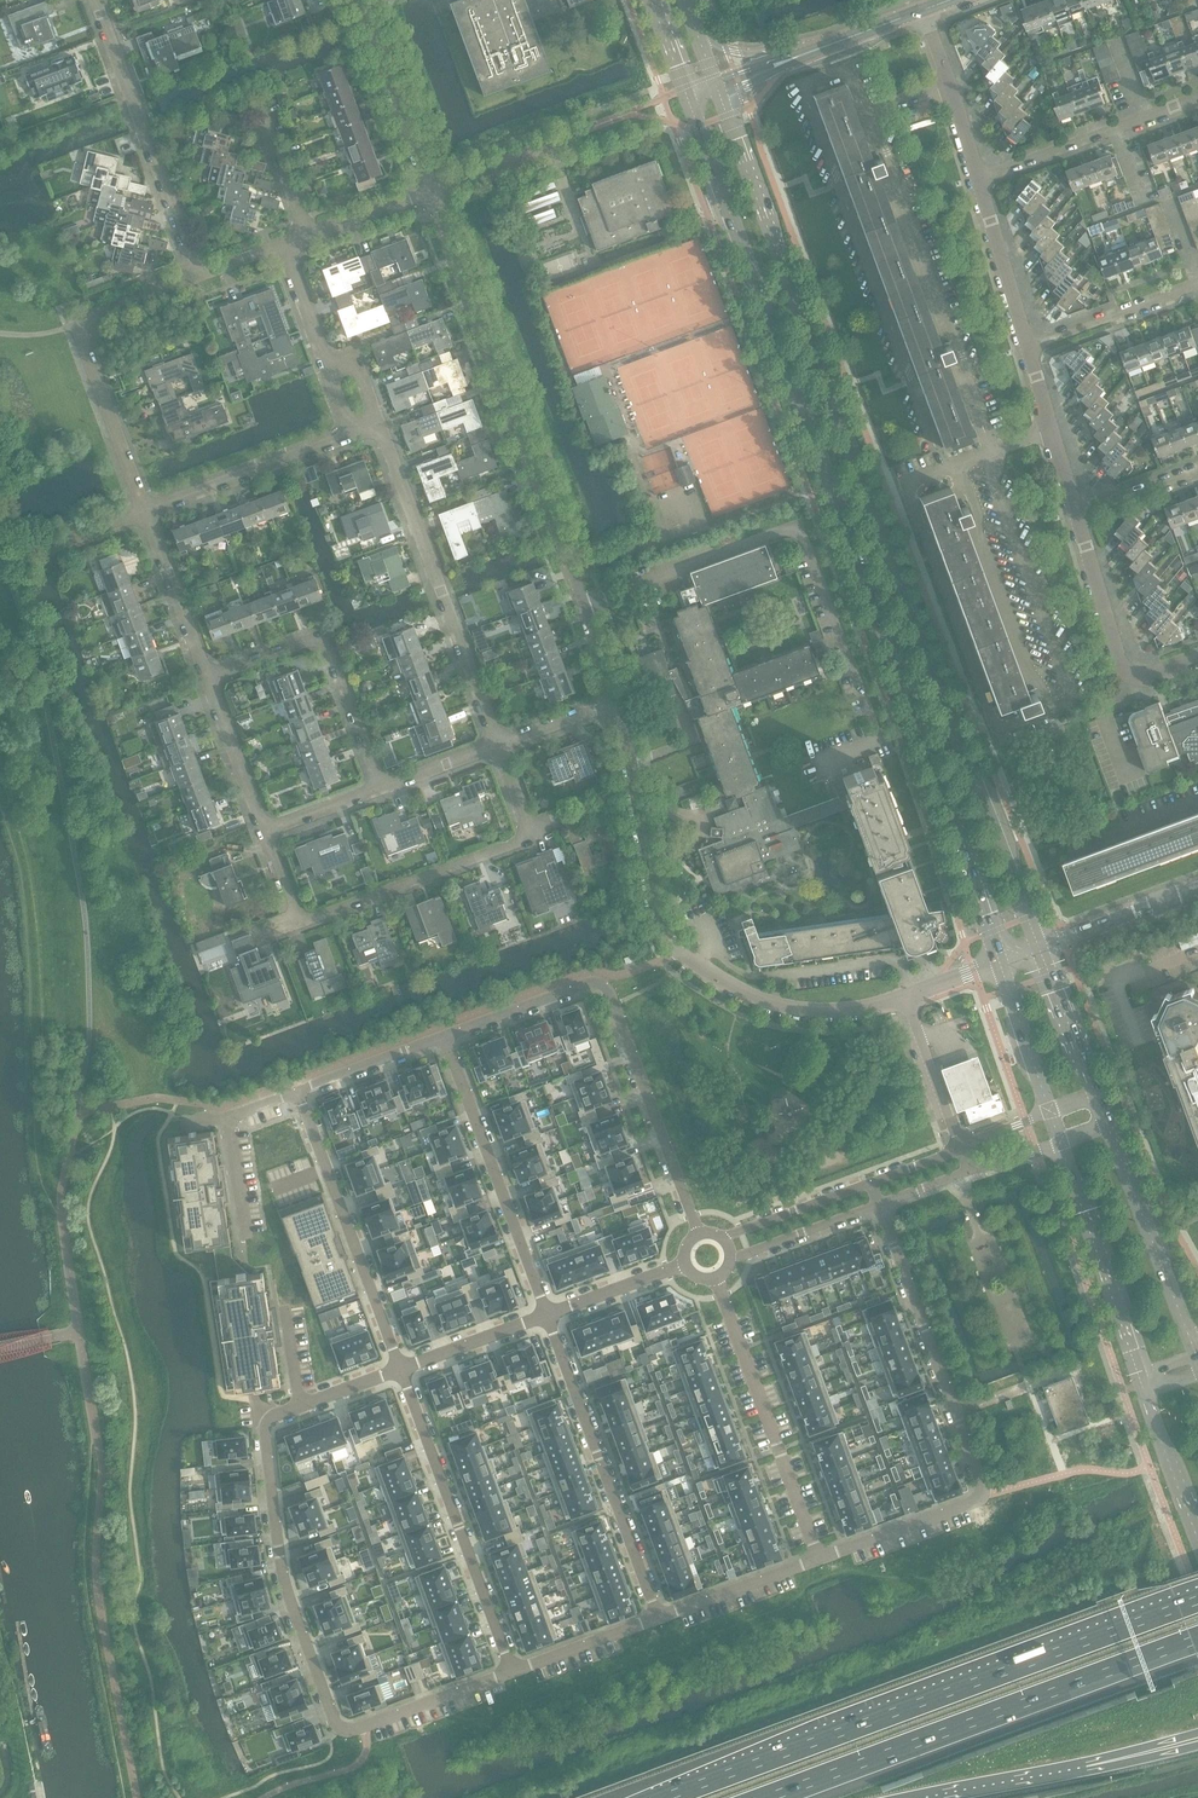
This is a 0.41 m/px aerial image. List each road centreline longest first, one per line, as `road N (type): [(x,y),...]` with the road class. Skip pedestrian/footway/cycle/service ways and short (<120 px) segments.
road 1 (tertiary): [(1039,948),(718,86)]
road 2 (tertiary): [(690,96),(1000,962)]
road 3 (motorway): [(1197,1601),(666,1797)]
road 4 (residential): [(621,703),(433,190)]
road 5 (residential): [(513,1671),(340,1729),(286,1579),(269,1480),(264,1429),(301,1405)]
road 6 (unclassified): [(621,703),(655,906),(681,953),(712,977),(774,1004),(823,1008),(906,997)]
road 7 (residential): [(879,1206),(983,1491),(975,1501),(819,1559)]
road 8 (motorway): [(769,1797),(1197,1640)]
road 9 (residential): [(699,1234),(610,987),(592,983),(446,1036)]
road 10 (residential): [(300,922),(536,842),(501,745)]
road 11 (residential): [(501,745),(377,425)]
road 12 (residential): [(145,512),(76,323),(196,275)]
road 13 (residential): [(513,1671),(401,1369)]
road 14 (residential): [(659,1617),(548,1315)]
road 15 (residential): [(819,1559),(716,1278)]
road 16 (residential): [(548,1315),(446,1036)]
road 17 (residential): [(401,1369),(299,1092)]
road 18 (residential): [(196,275),(96,0)]
road 19 (residential): [(380,787),(328,651),(311,643),(208,679)]
road 20 (tertiary): [(1062,1146),(1142,1384)]
road 21 (residential): [(1076,509),(1122,673),(1147,676),(1197,658)]
road 22 (tertiary): [(1197,1355),(1109,1129)]
road 23 (residential): [(1197,99),(979,180)]
road 24 (residential): [(145,512),(354,434)]
road 25 (residential): [(433,190),(359,0)]
road 26 (residential): [(299,1092),(229,1118),(247,1239)]
road 27 (residential): [(1028,346),(1197,286)]
road 28 (residential): [(979,180),(923,10)]
road 29 (residential): [(208,679),(145,512)]
road 30 (residential): [(1028,346),(979,180)]
road 31 (residential): [(819,1559),(659,1617)]
road 32 (residential): [(1039,948),(1197,889)]
road 33 (residential): [(264,831),(208,679)]
road 34 (unclassified): [(906,997),(962,1147)]
road 35 (secondary): [(1142,1384),(1197,1533)]
road 36 (residential): [(872,1184),(723,1238)]
road 37 (tertiary): [(1000,962),(1050,1112)]
road 38 (tertiary): [(1096,1095),(1039,948)]
road 39 (residential): [(731,1260),(879,1206)]
road 40 (residential): [(446,1036),(299,1092)]
road 41 (residential): [(548,1315),(401,1369)]
road 42 (unclassified): [(433,190),(578,133)]
road 43 (residential): [(659,1617),(513,1671)]
road 44 (residential): [(685,1265),(548,1315)]
road 45 (motorway): [(949,1797),(1088,1767)]
road 46 (tertiary): [(839,42),(765,53),(702,41)]
road 47 (residential): [(306,236),(433,190)]
road 48 (residential): [(330,368),(284,244)]
road 49 (unclassified): [(718,86),(839,42)]
road 50 (residential): [(1076,509),(1197,466)]
road 51 (residential): [(380,787),(501,745)]
road 52 (unclassified): [(306,236),(260,117)]
road 53 (residential): [(501,745),(621,703)]
road 54 (residential): [(264,831),(380,787)]

